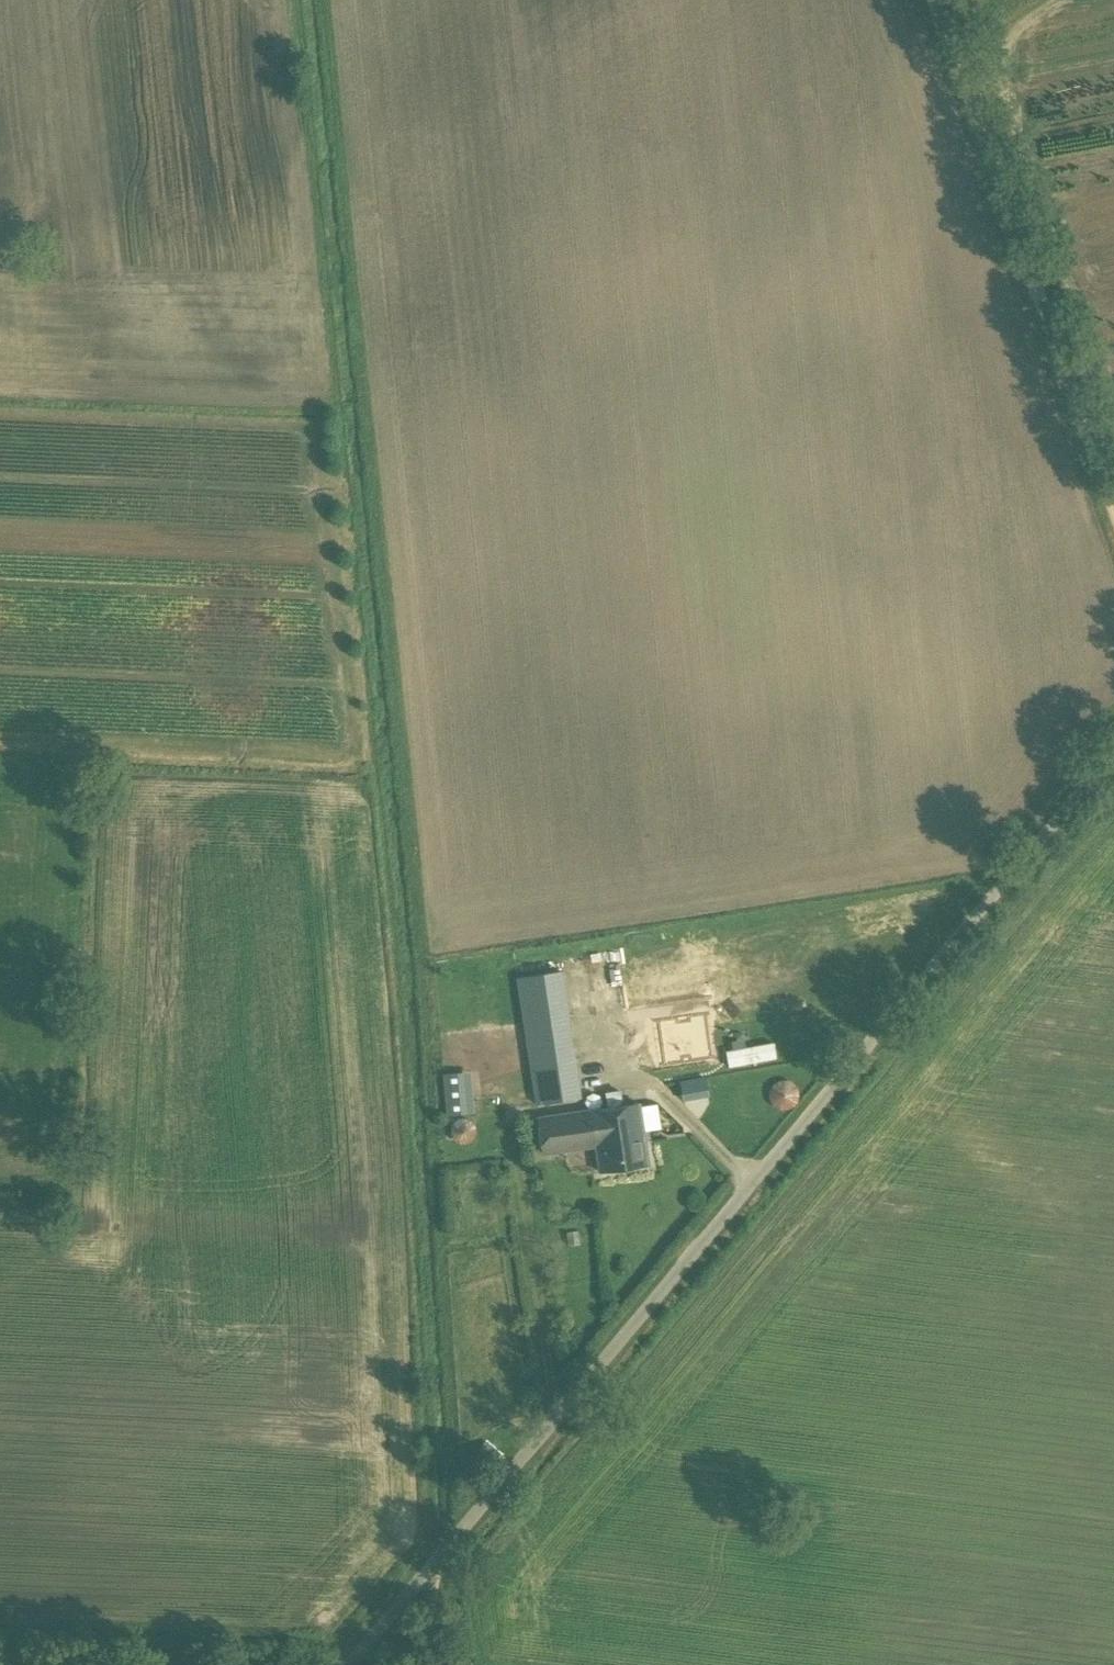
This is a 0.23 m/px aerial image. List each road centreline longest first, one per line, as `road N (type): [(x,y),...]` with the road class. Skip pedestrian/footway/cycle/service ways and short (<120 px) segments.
road 1 (unclassified): [(350,1664),(1113,750)]
road 2 (track): [(940,0),(1113,504)]

